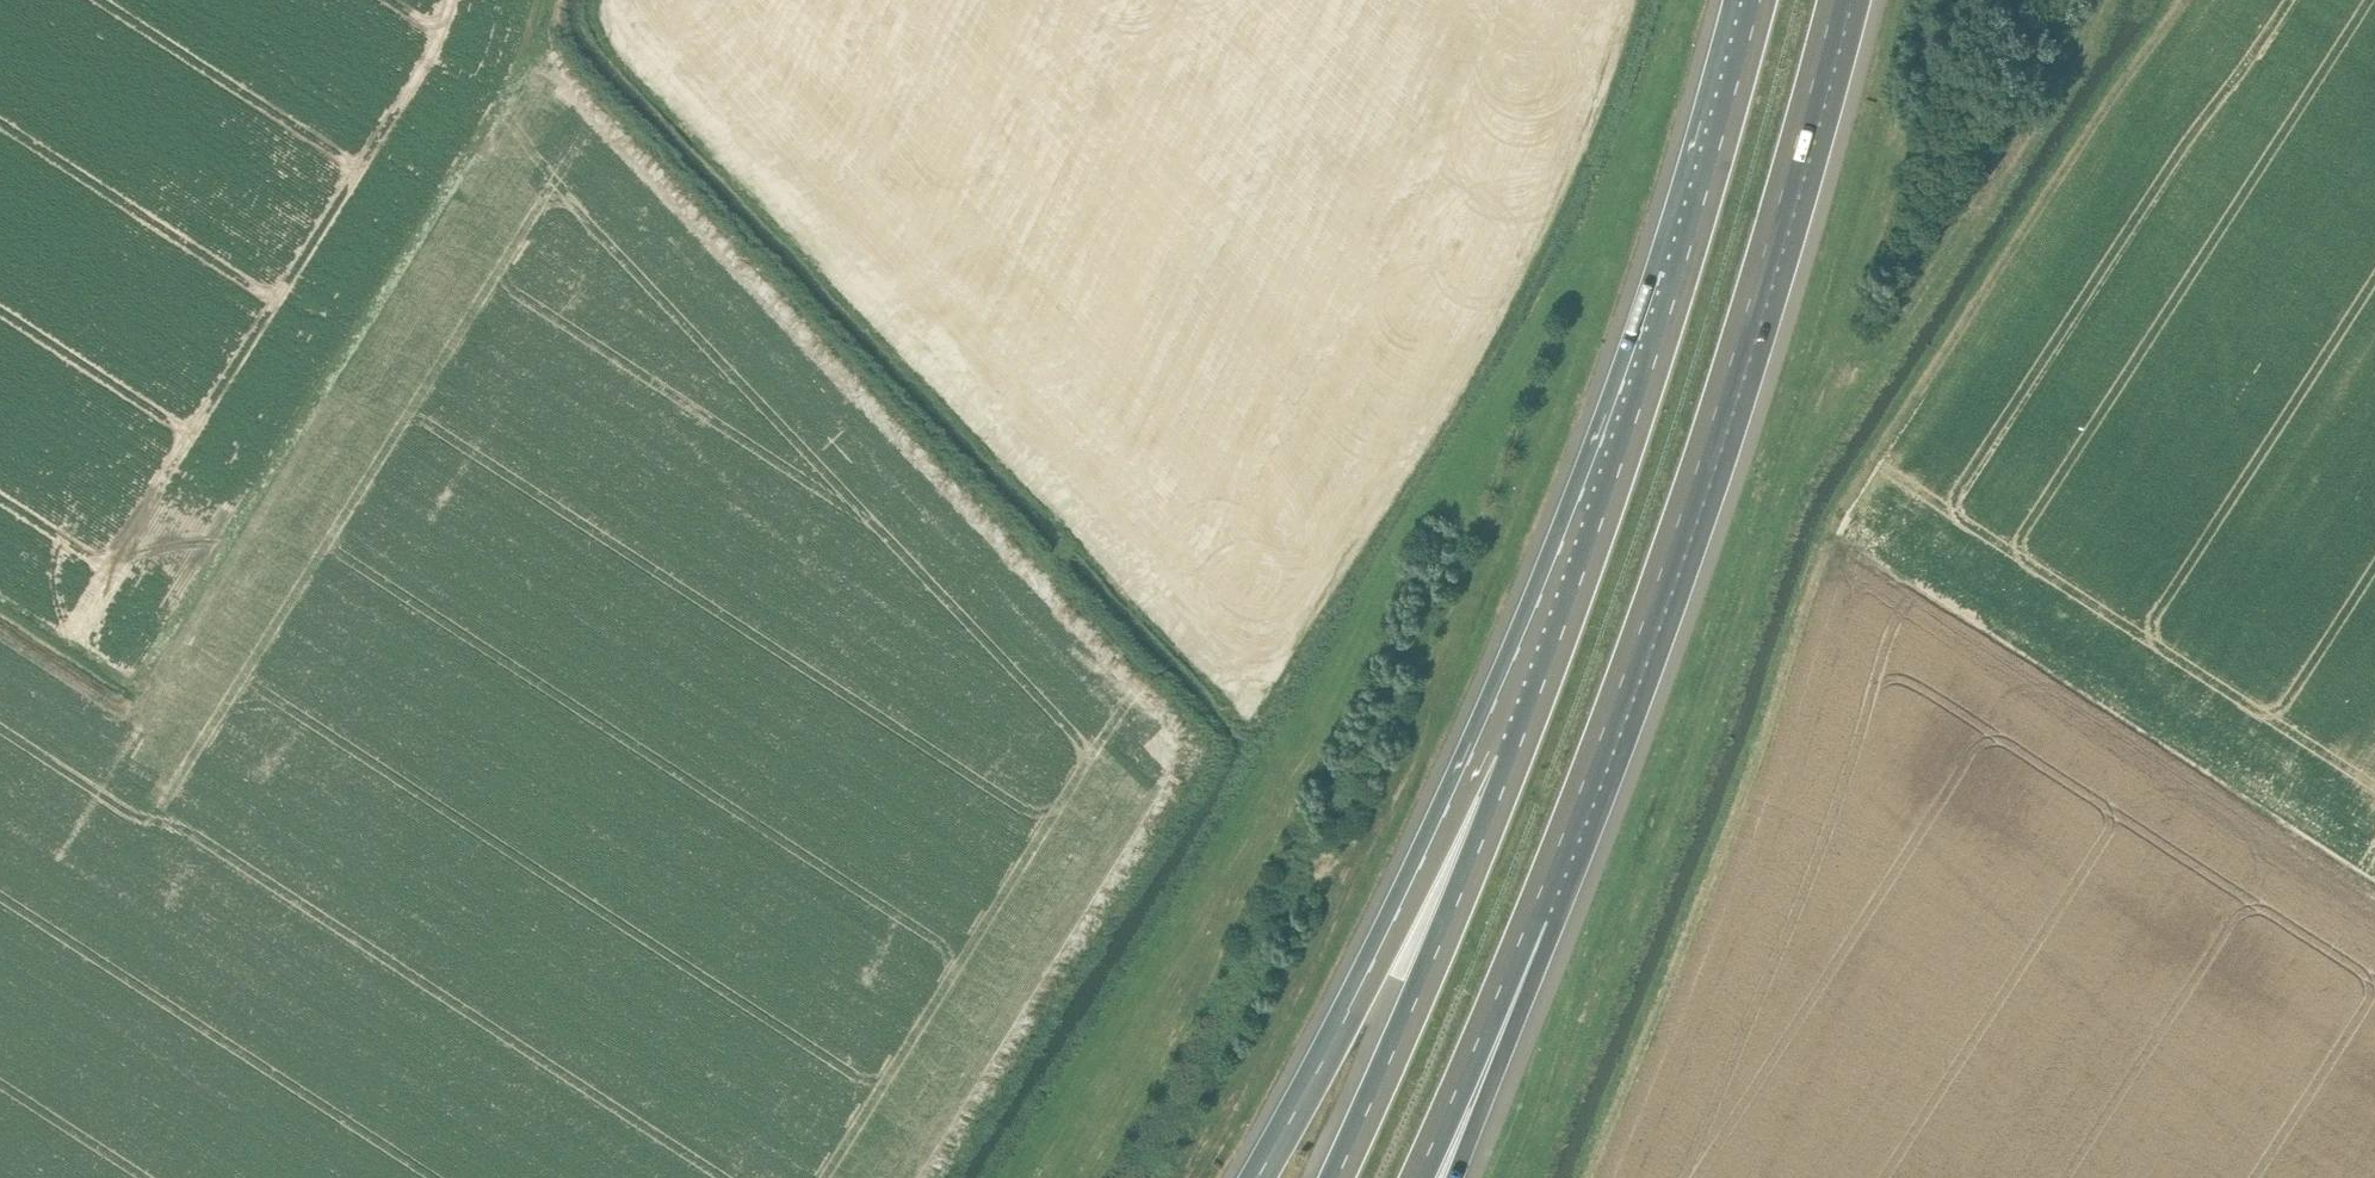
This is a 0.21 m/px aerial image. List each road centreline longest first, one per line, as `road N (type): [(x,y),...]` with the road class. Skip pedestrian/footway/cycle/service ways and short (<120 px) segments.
road 1 (motorway): [(1535,904),(1679,528),(1836,0)]
road 2 (motorway): [(1760,0),(1681,283),(1588,565),(1514,758)]
road 3 (motorway): [(1514,758),(1372,967),(1257,1177)]
road 4 (motorway): [(1514,758),(1336,1177)]
road 5 (motorway): [(1416,1177),(1535,904)]
road 6 (motorway): [(1446,1177),(1535,904)]

